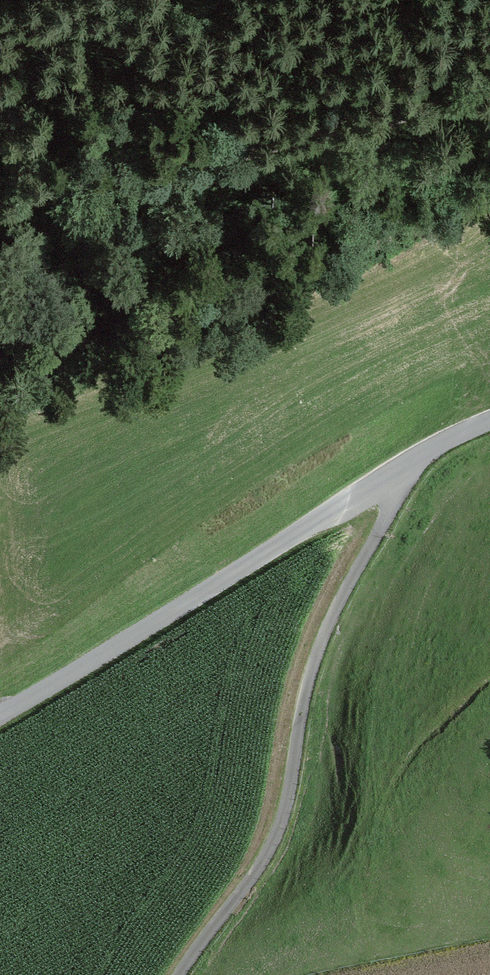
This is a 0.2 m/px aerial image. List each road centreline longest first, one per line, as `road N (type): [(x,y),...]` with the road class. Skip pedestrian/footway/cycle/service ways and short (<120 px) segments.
road 1 (unclassified): [(0,717),(405,462),(489,420)]
road 2 (track): [(179,974),(272,845),(322,639),(392,504),(405,462)]
road 3 (track): [(0,203),(489,95)]

